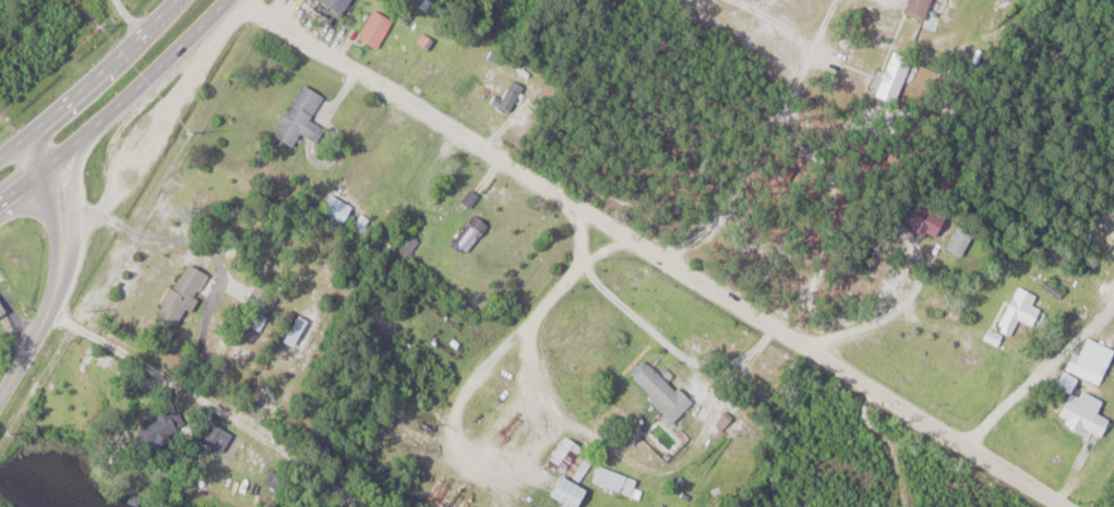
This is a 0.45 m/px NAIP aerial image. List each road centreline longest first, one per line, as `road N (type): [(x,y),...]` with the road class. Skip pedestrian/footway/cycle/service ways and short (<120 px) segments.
road 1 (residential): [(1067,506),(231,0)]
road 2 (trunk): [(0,201),(231,0)]
road 3 (tertiary): [(0,399),(51,303),(65,253),(69,214),(47,166),(23,138)]
road 4 (trunk): [(171,0),(0,155)]
road 5 (residential): [(966,444),(1113,308)]

